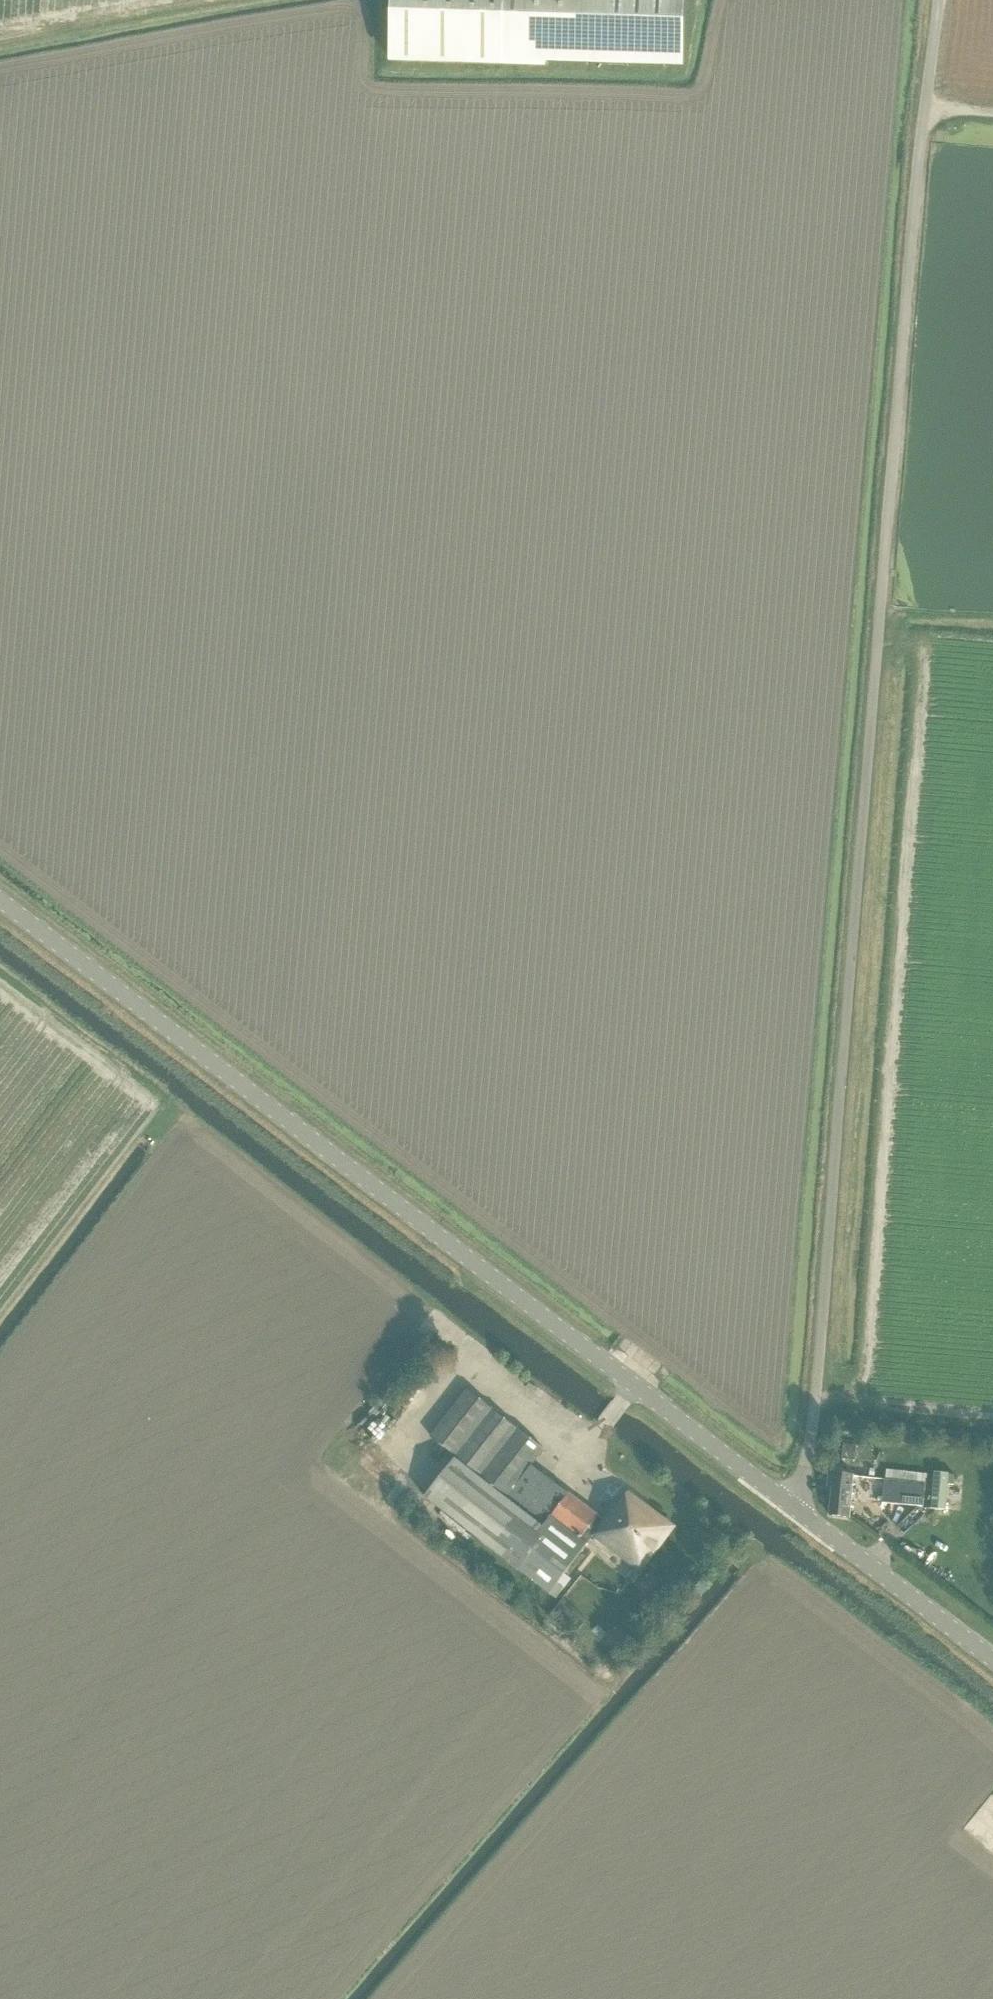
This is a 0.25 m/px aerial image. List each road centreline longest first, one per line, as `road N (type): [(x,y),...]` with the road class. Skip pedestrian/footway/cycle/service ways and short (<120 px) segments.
road 1 (unclassified): [(804,1514),(937,0)]
road 2 (unclassified): [(804,1514),(0,899)]
road 3 (unclassified): [(992,1659),(804,1514)]

